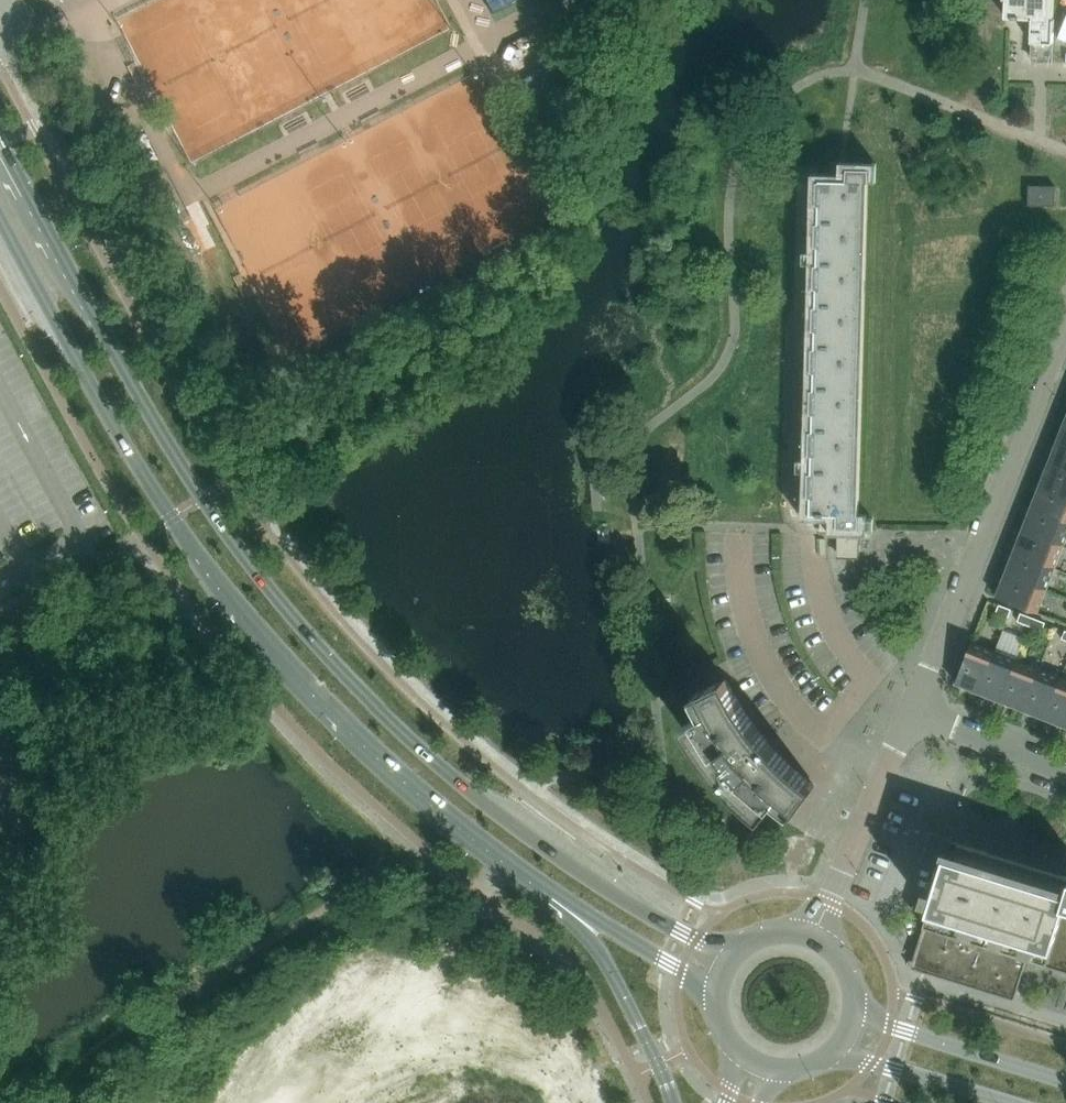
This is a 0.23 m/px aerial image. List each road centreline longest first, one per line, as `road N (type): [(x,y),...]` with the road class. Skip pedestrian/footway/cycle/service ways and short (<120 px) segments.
road 1 (secondary): [(735,952),(652,916),(531,837),(435,760),(261,581),(136,390),(0,141)]
road 2 (secondary): [(0,215),(172,519),(242,608),(354,726),(556,890)]
road 3 (residential): [(1065,318),(912,709)]
road 4 (residential): [(814,935),(912,709)]
road 5 (secondary): [(556,890),(603,955),(672,1102)]
road 6 (secondary): [(1065,1079),(855,1007)]
road 7 (secondary): [(556,890),(717,997)]
road 8 (secondary): [(828,1053),(1011,1102)]
road 9 (residential): [(912,709),(1065,772)]

